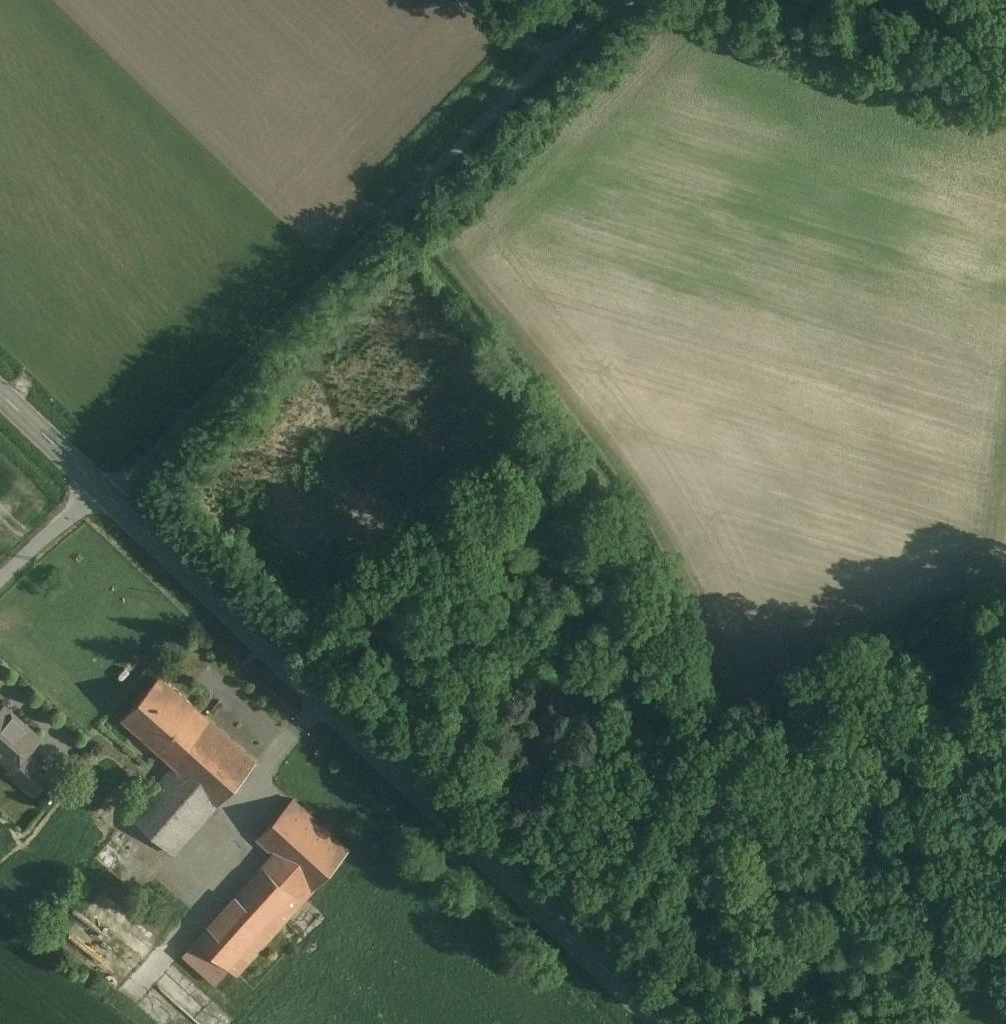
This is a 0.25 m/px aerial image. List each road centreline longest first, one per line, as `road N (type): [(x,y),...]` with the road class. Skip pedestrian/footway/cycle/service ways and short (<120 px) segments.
road 1 (tertiary): [(661,1023),(325,697),(99,491)]
road 2 (unclassified): [(99,491),(142,459),(613,0)]
road 3 (track): [(1005,97),(679,15),(657,0)]
road 4 (track): [(934,1023),(1005,682)]
road 5 (unclassified): [(0,591),(99,491)]
road 6 (tertiary): [(99,491),(0,397)]

